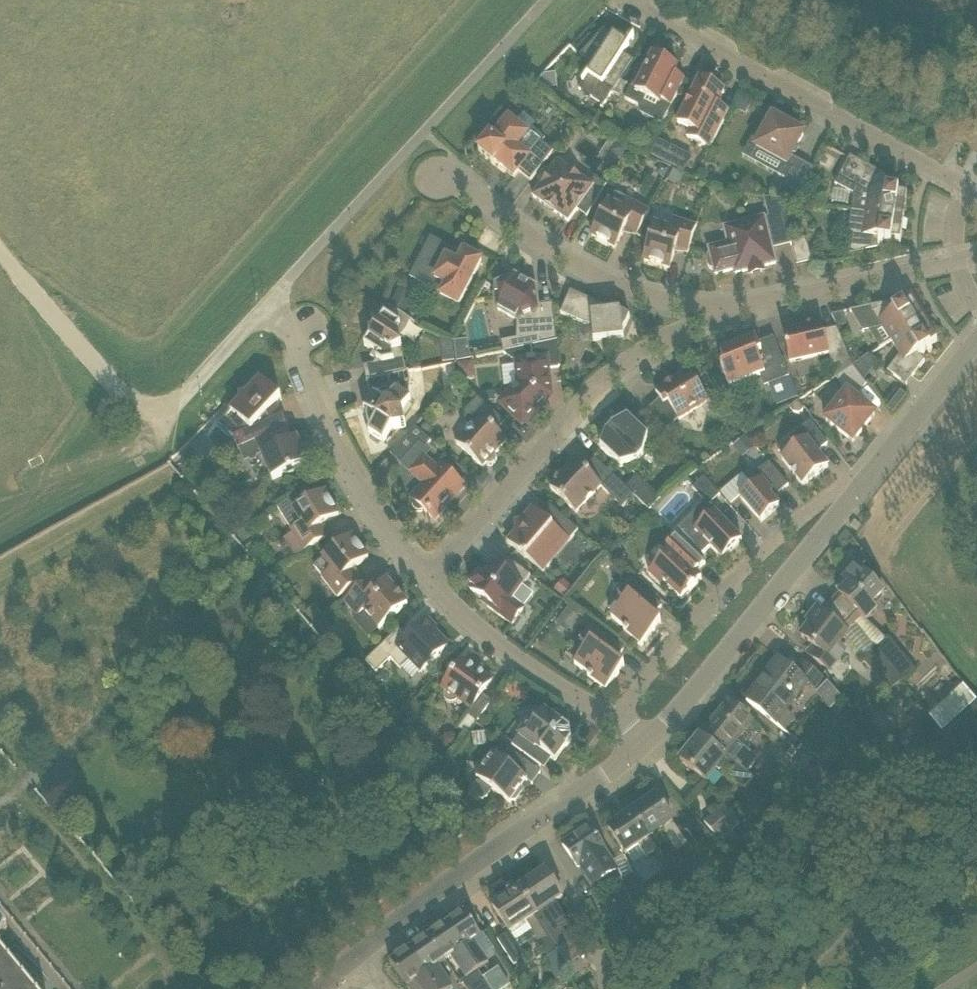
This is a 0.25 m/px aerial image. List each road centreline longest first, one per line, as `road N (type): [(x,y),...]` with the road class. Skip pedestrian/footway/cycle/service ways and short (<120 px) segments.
road 1 (residential): [(641,746),(685,703),(976,338)]
road 2 (residential): [(430,580),(596,388),(661,340),(729,311)]
road 3 (residential): [(976,197),(646,10),(641,0)]
road 4 (unclassified): [(357,955),(641,746)]
road 5 (residential): [(729,311),(653,299),(576,267),(461,186),(439,181)]
road 6 (residential): [(430,580),(372,515),(319,416),(296,343),(305,329)]
road 7 (residential): [(641,746),(617,720),(480,631),(430,580)]
road 8 (residential): [(729,311),(976,257)]

